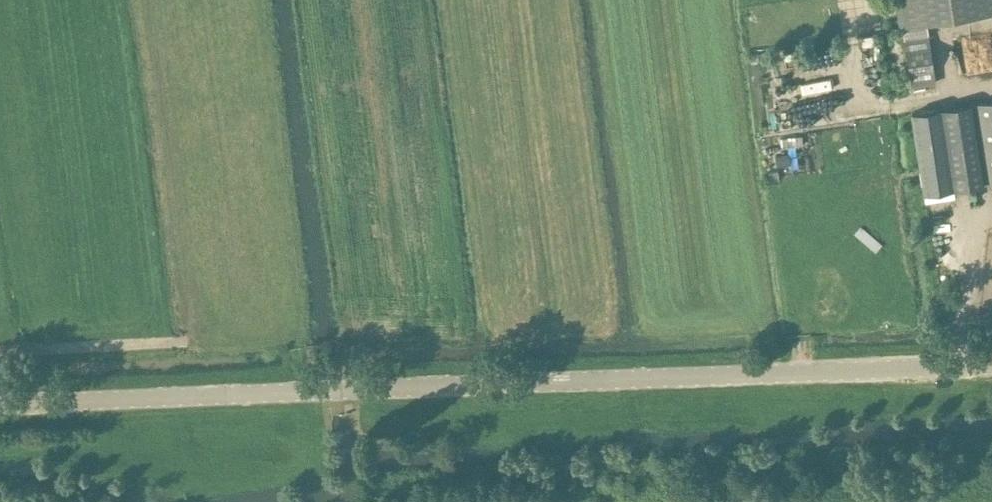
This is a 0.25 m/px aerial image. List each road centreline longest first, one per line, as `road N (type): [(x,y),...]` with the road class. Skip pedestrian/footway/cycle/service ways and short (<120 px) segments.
road 1 (unclassified): [(0,414),(991,362)]

